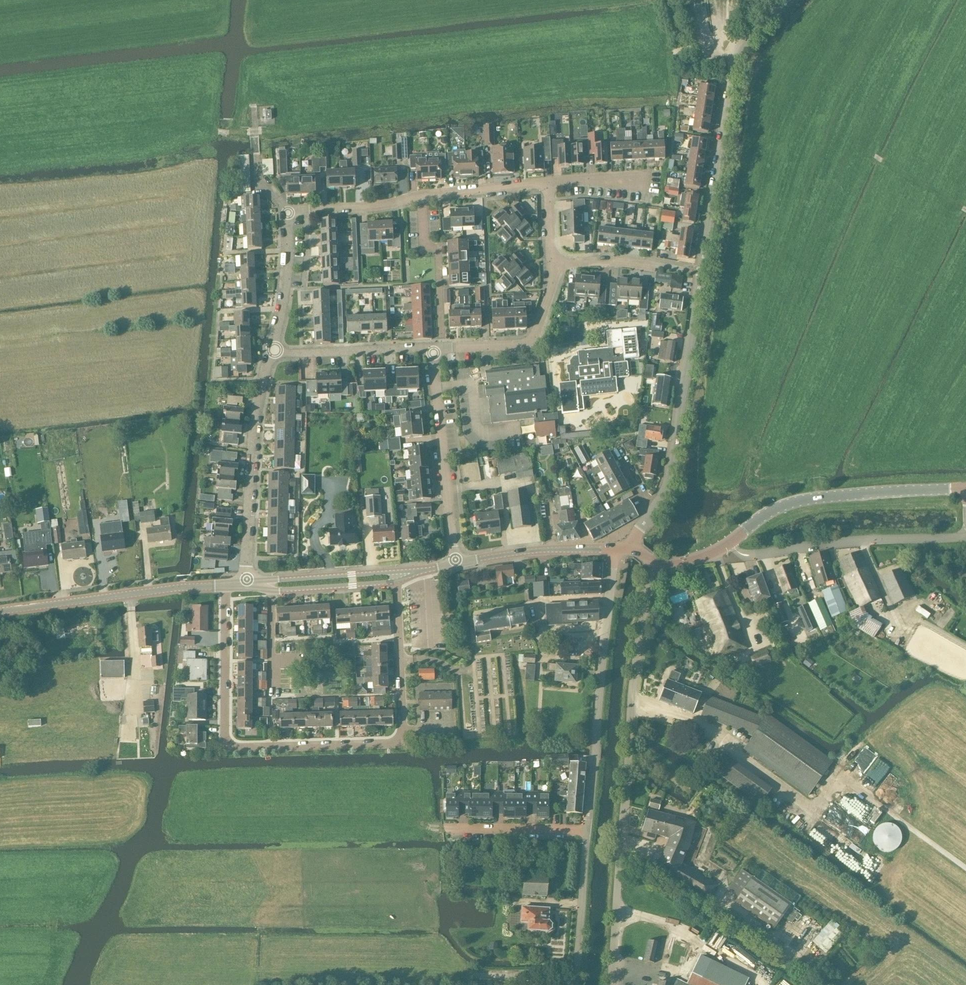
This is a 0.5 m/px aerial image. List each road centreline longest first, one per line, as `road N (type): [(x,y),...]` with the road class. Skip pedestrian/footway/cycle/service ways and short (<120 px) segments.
road 1 (unclassified): [(624,549),(670,476),(736,62),(781,0)]
road 2 (residential): [(397,576),(402,743),(226,748),(227,585)]
road 3 (unclassified): [(611,984),(630,705),(653,563)]
road 4 (unclassified): [(587,830),(604,634),(613,565),(624,549)]
road 5 (residential): [(273,353),(290,214),(422,196)]
road 6 (tertiary): [(965,489),(804,499),(767,514),(730,544)]
road 7 (unclassified): [(730,544),(750,556),(965,536)]
road 8 (residential): [(246,585),(255,429),(273,353)]
road 9 (tertiary): [(0,612),(227,585)]
road 10 (track): [(777,784),(816,805),(851,782),(965,864)]
road 11 (residential): [(456,562),(434,348)]
road 12 (residential): [(443,348),(533,339),(553,262)]
road 13 (tertiary): [(456,562),(624,549)]
road 14 (residential): [(273,353),(434,348)]
road 15 (residential): [(443,348),(438,252),(425,243),(422,196)]
road 16 (unclassified): [(574,984),(587,830)]
road 17 (residential): [(449,829),(587,830)]
road 18 (residential): [(422,196),(549,182)]
road 19 (tertiary): [(272,584),(352,585),(397,576)]
road 20 (tertiary): [(397,576),(272,584)]

